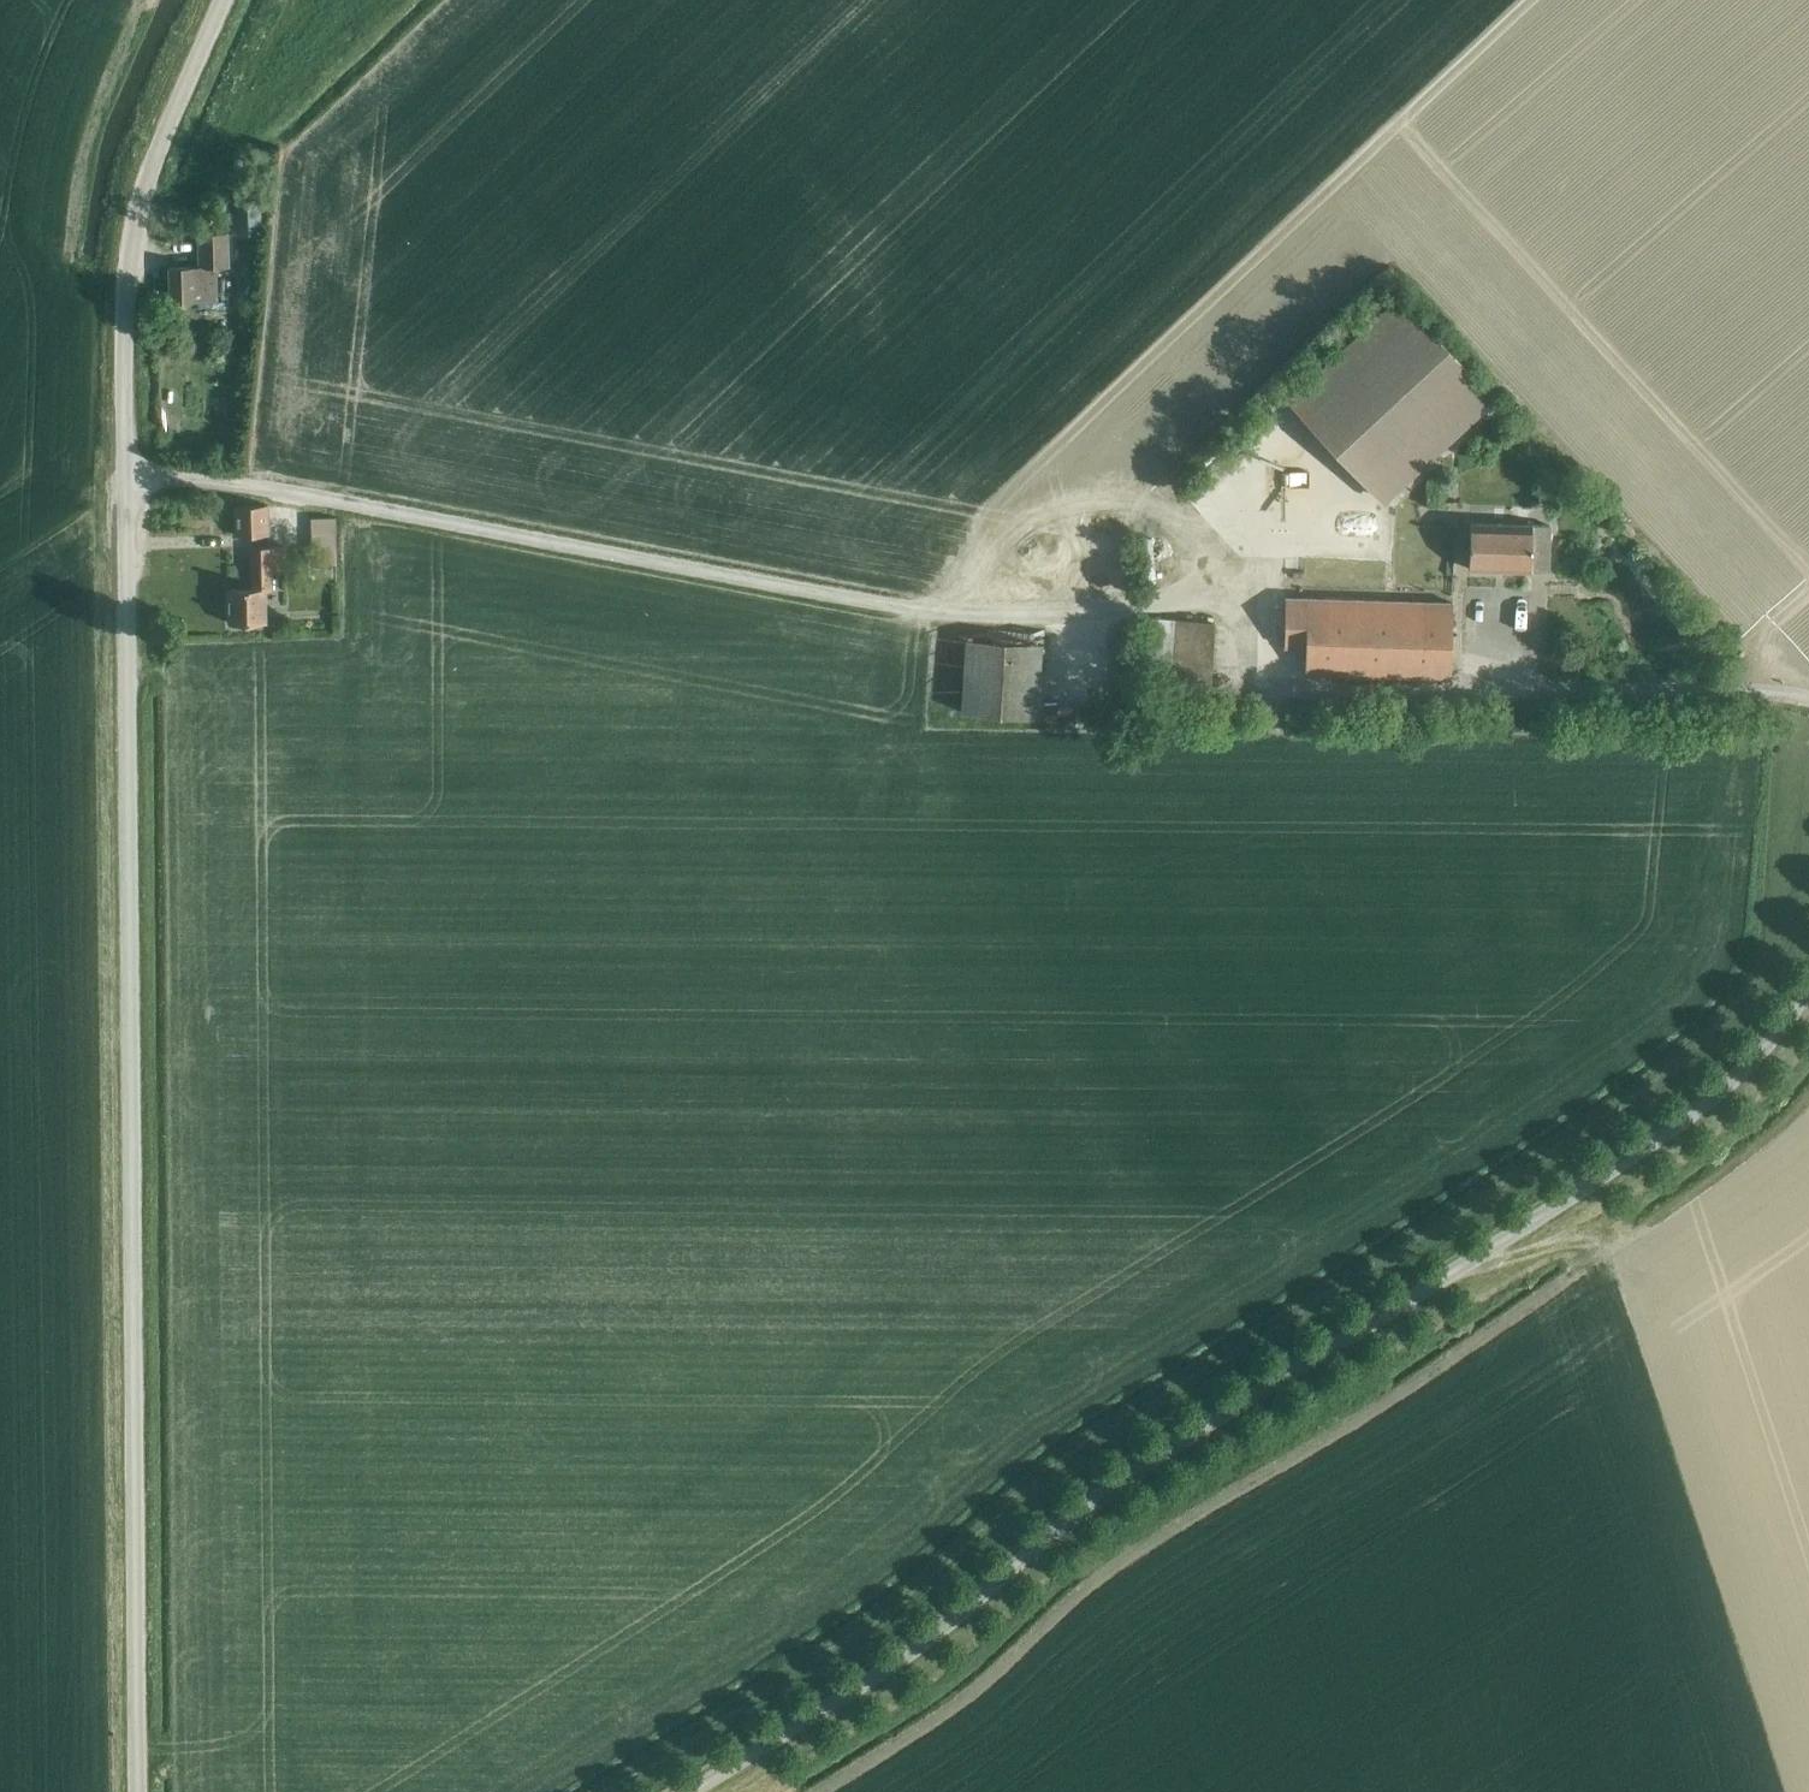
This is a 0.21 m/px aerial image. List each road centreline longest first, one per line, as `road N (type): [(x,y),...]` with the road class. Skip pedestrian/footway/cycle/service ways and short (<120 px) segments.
road 1 (unclassified): [(140,1791),(121,470),(127,269),(148,178),(223,0)]
road 2 (unclassified): [(689,1791),(910,1653),(1149,1463),(1711,1103),(1808,987)]

